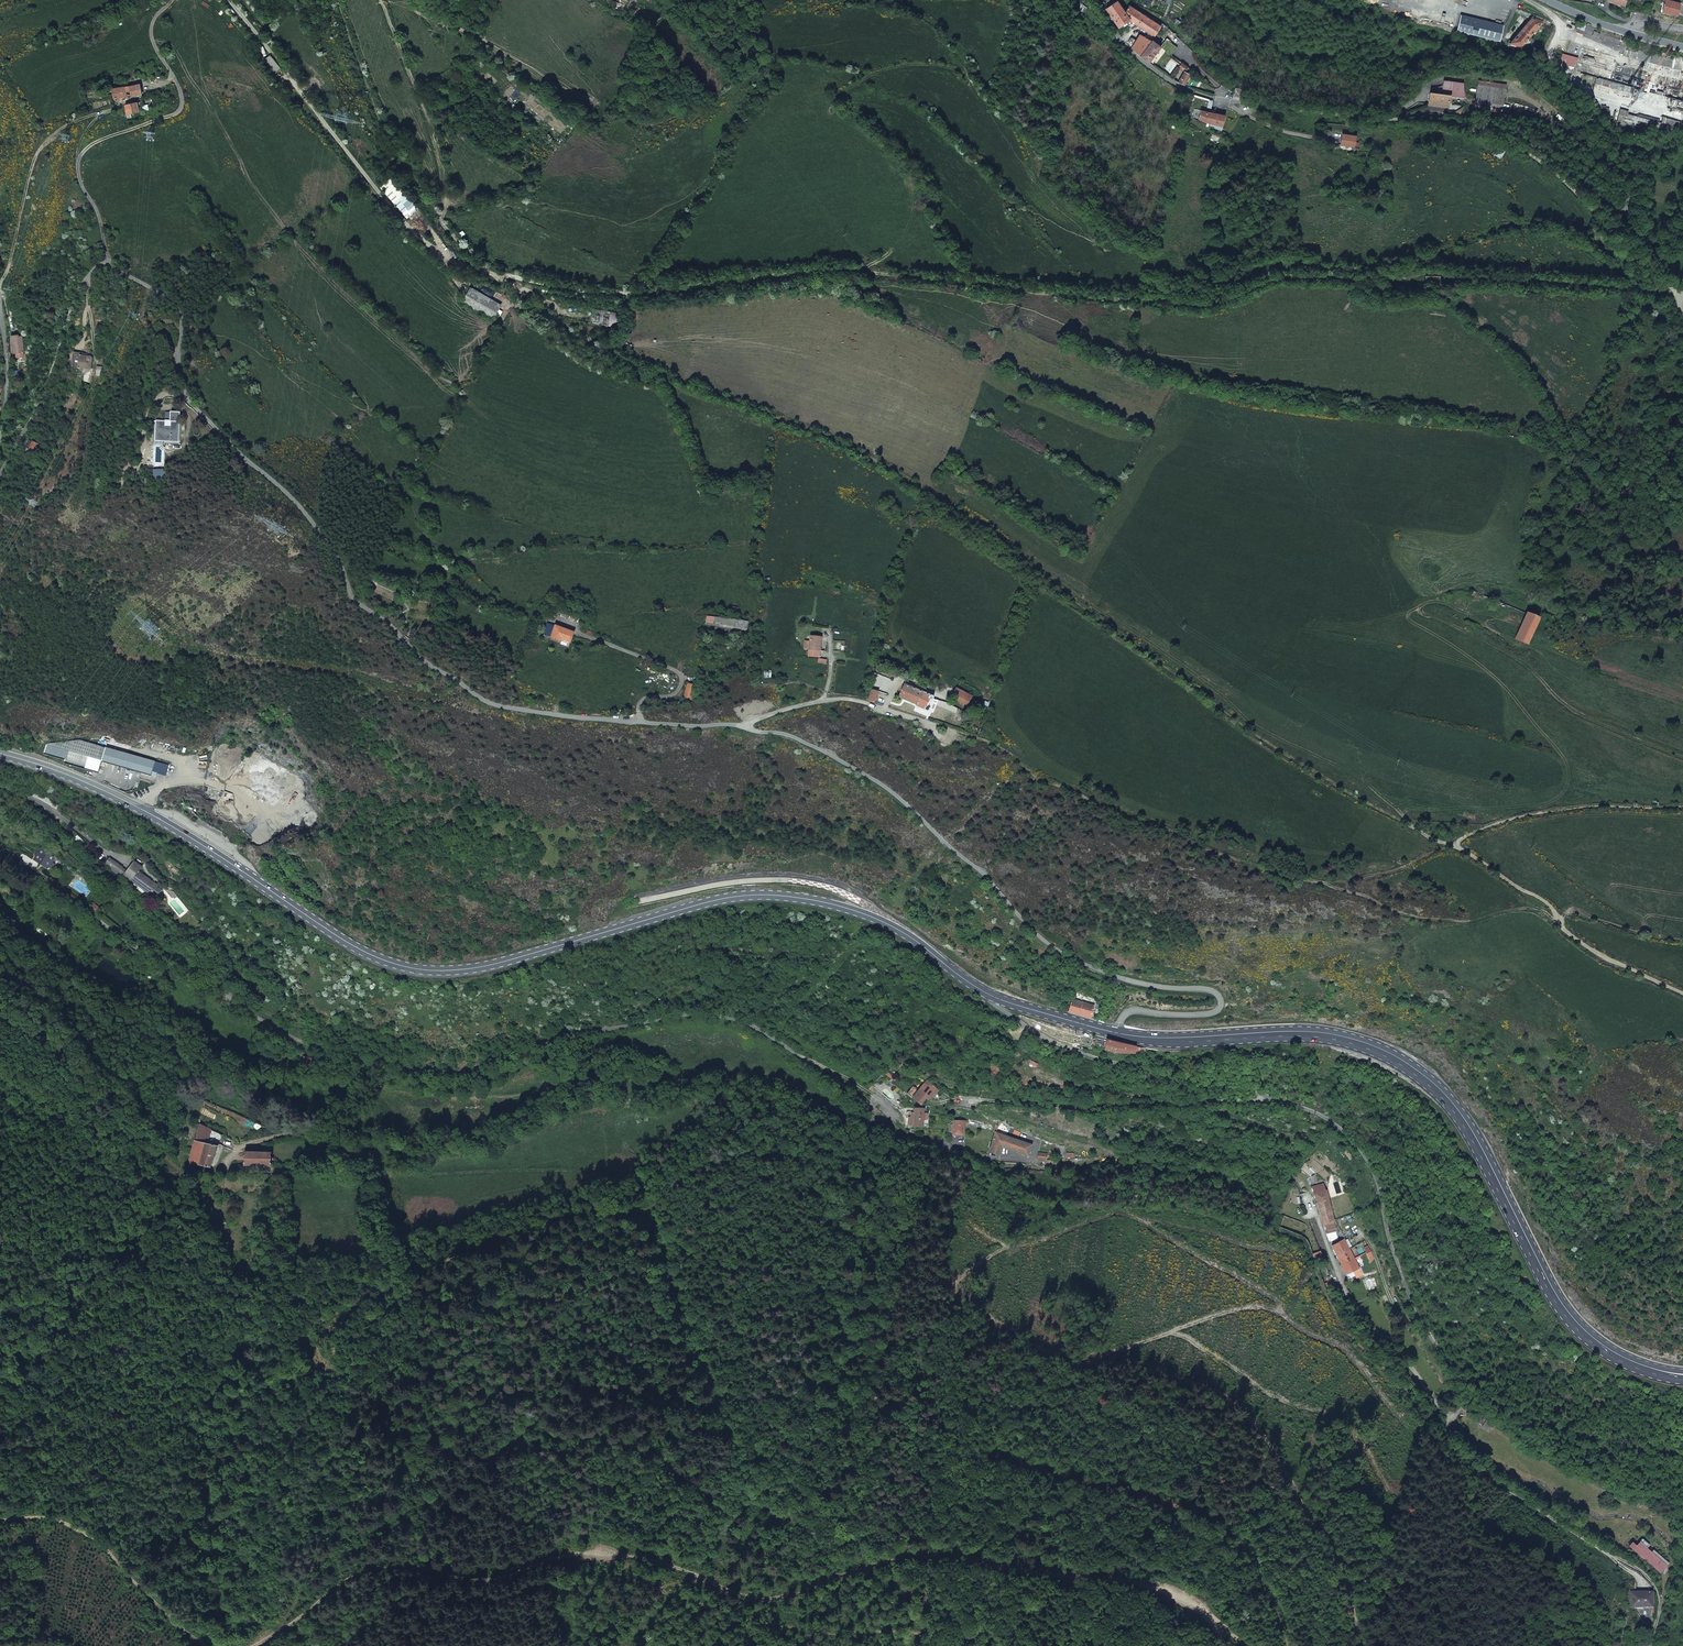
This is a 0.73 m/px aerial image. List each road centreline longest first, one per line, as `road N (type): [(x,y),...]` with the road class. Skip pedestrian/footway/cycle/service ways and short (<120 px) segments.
road 1 (track): [(226,0),(400,223),(458,271),(497,280),(626,298),(833,268),(1212,306),(1286,280),(1400,280),(1444,269),(1639,283),(1682,295)]
road 2 (track): [(338,0),(380,118),(445,227),(568,334),(638,370),(902,471),(1331,780),(1454,846)]
road 3 (track): [(263,1645),(365,1530),(482,1476),(588,1395),(460,1411),(364,1393),(315,1357),(330,1328),(386,1288),(479,1246),(562,1214),(641,1203),(725,1154),(859,1172),(888,1164)]
road 4 (residential): [(0,848),(124,940),(292,1039),(369,1065),(456,1076),(581,1034),(676,1016),(735,1020),(795,1053),(897,1133),(987,1157),(1032,1160)]
road 5 (primary): [(0,753),(139,807),(346,941),(402,966),(487,966),(711,901),(777,895),(871,916),(988,993)]
road 6 (unclassified): [(1650,1645),(1659,1605),(1643,1573),(1458,1456),(1444,1429),(1462,1401),(1460,1388),(1404,1288),(1374,1180),(1340,1129),(1280,1099),(1089,1055),(1011,1016),(988,993)]
road 7 (track): [(293,1613),(384,1566),(467,1571),(628,1550),(767,1598),(955,1550),(1166,1592),(1211,1619),(1223,1645)]
road 8 (unclassified): [(86,278),(107,263),(177,305),(182,387),(233,451),(308,506),(336,540),(353,599),(476,697),(580,718),(743,726)]
road 9 (primary): [(1114,1032),(1164,1040),(1311,1034),(1396,1058),(1463,1120),(1579,1327),(1624,1360),(1682,1376)]
road 10 (unclassified): [(1114,1032),(1131,1012),(1211,1015),(1223,1001),(1206,991),(1117,977),(1057,952),(886,788),(813,746),(743,726)]
road 11 (track): [(977,738),(1270,868),(1355,875),(1454,846)]
road 12 (unclassified): [(1472,130),(1221,101),(1178,87),(1128,51),(1097,0)]
road 13 (track): [(0,285),(37,154),(63,128),(101,113),(83,134),(76,161),(103,226),(107,263)]
road 14 (track): [(1454,846),(1545,902),(1581,943),(1682,994)]
road 15 (track): [(1682,301),(1562,178),(1472,130)]
road 16 (track): [(0,1507),(52,1516),(103,1545),(190,1636),(213,1645)]
road 17 (track): [(1324,873),(1419,913),(1480,920),(1535,910),(1561,924)]
road 18 (unclassified): [(743,726),(802,705),(849,700),(977,738)]
road 19 (track): [(1454,846),(1527,815),(1682,806)]
road 20 (residential): [(0,475),(38,411),(86,278)]
road 21 (track): [(172,0),(151,30),(173,77),(101,113)]
road 22 (residential): [(0,303),(7,384),(0,445)]
road 23 (primary): [(988,993),(1114,1032)]

